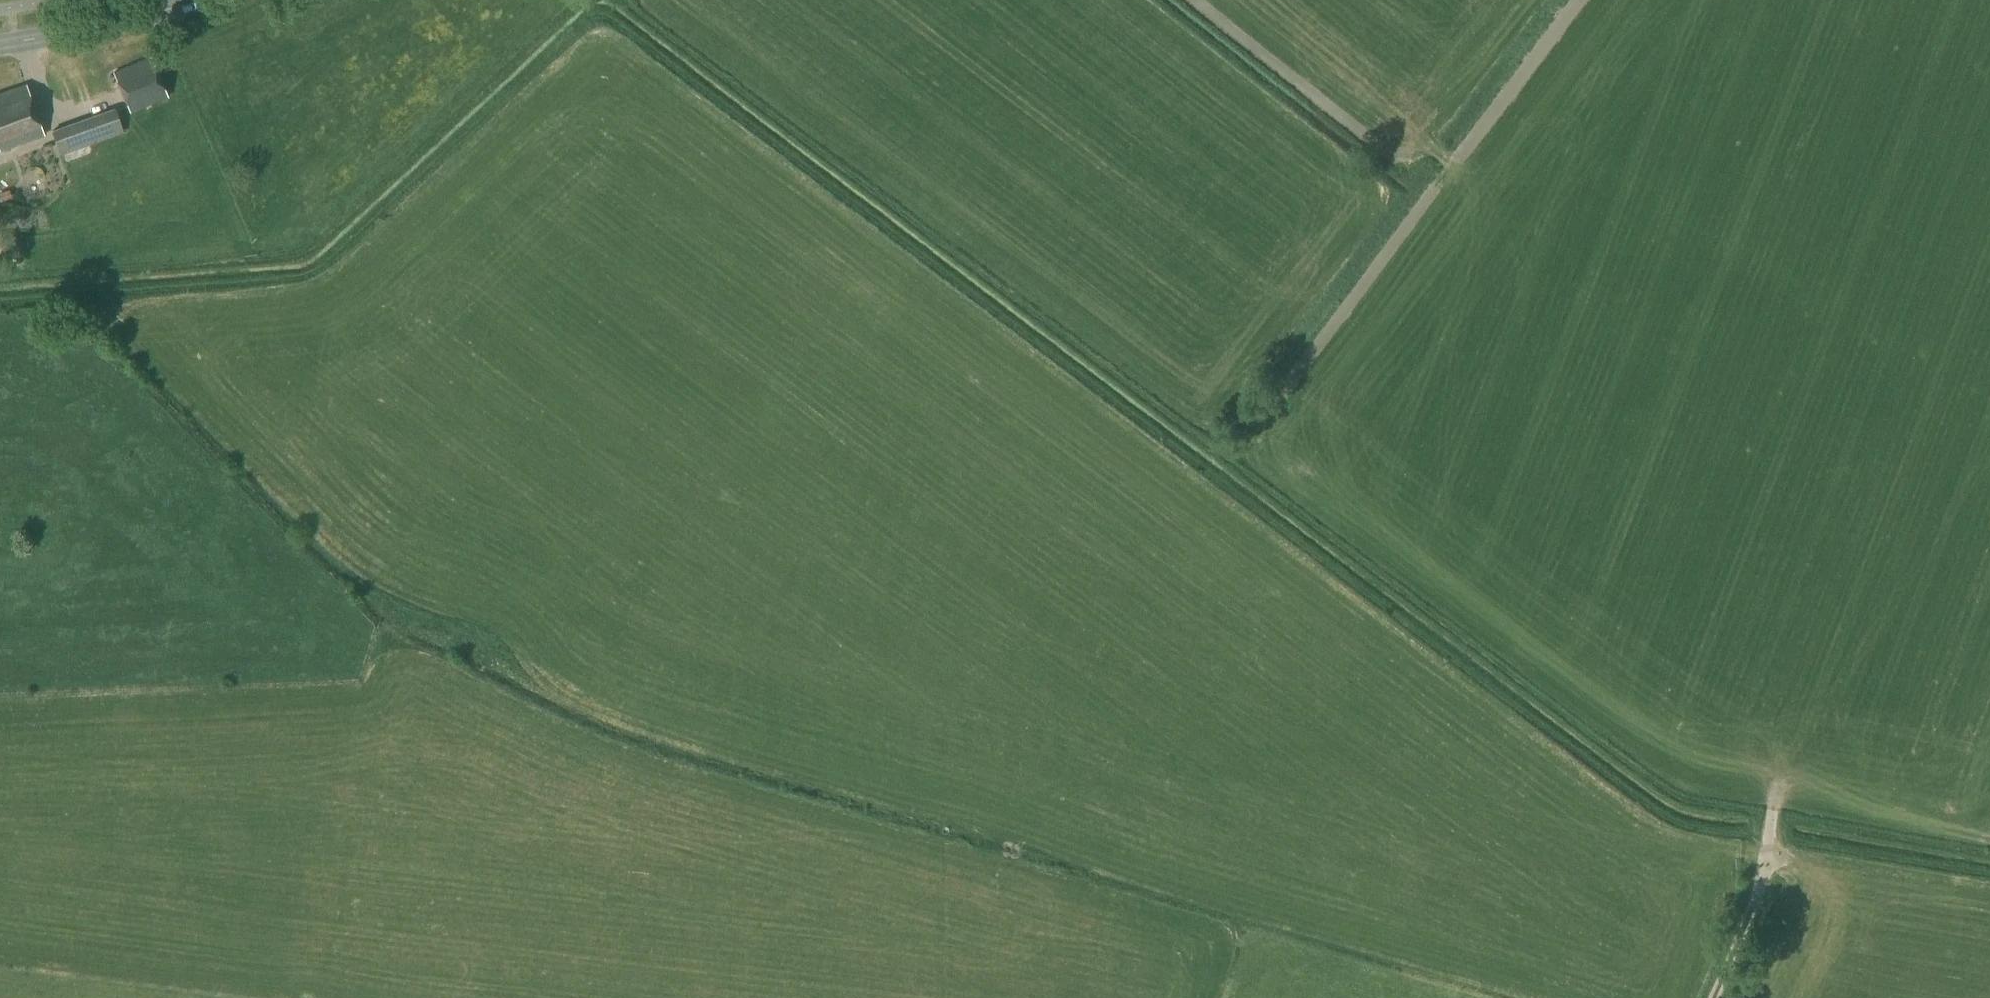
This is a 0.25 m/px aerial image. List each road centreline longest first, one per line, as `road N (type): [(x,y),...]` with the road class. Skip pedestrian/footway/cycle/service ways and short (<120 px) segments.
road 1 (tertiary): [(0,45),(208,0)]
road 2 (track): [(1723,997),(1759,908),(1772,816)]

